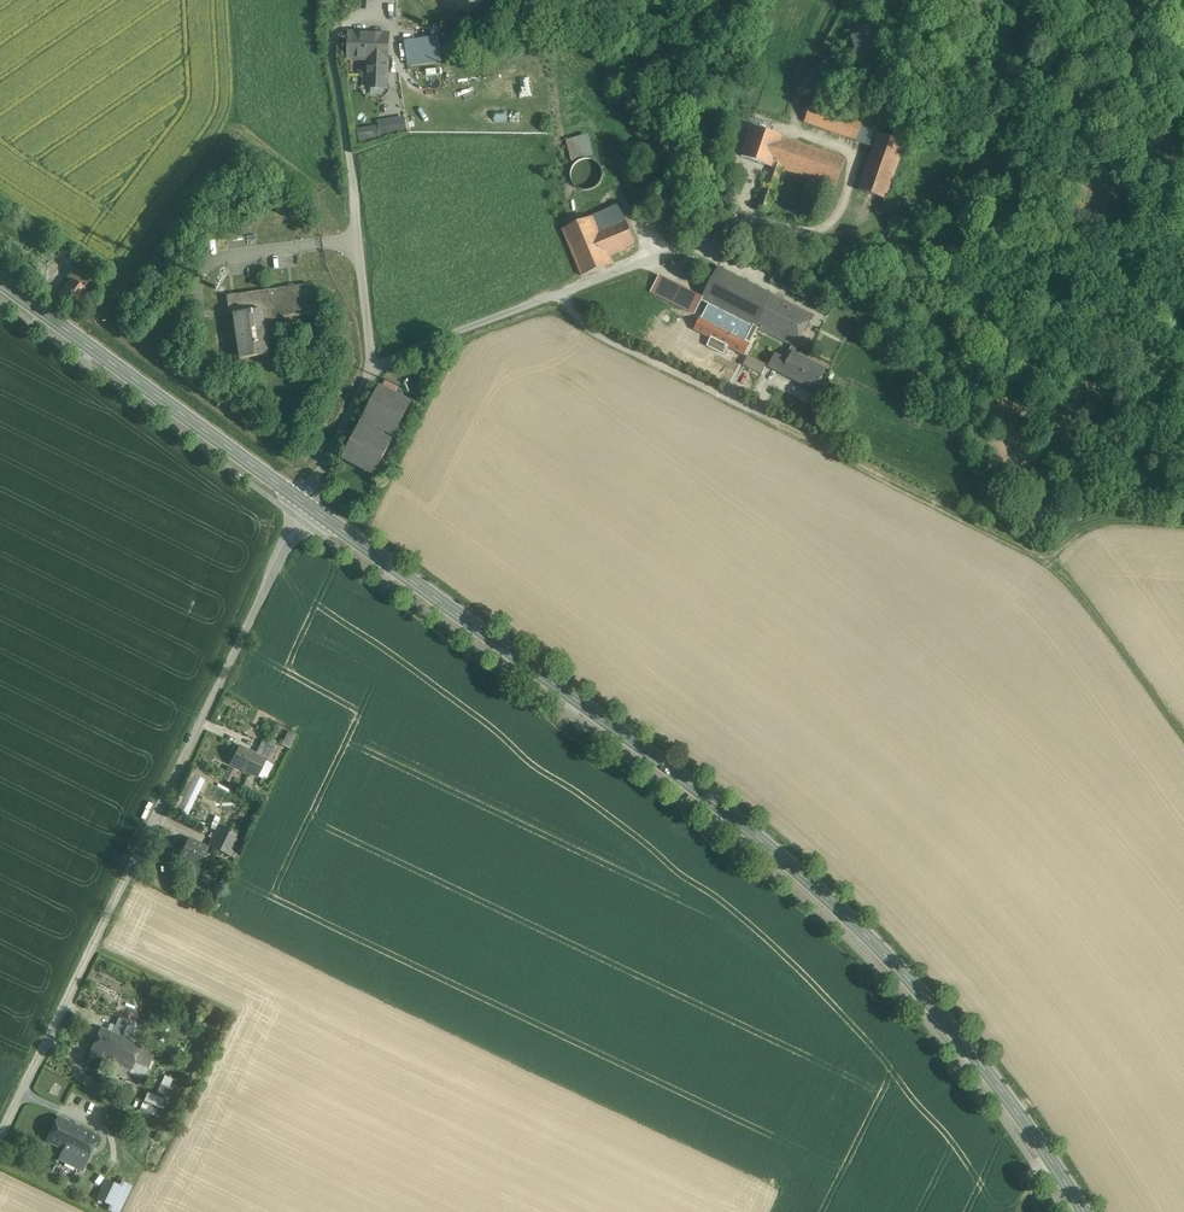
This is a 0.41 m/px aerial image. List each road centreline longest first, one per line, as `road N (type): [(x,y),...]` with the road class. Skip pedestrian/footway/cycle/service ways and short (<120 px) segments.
road 1 (secondary): [(1083,1211),(956,1033),(799,872),(676,772),(307,504)]
road 2 (unclassified): [(307,504),(0,1143)]
road 3 (track): [(754,412),(1046,559),(1183,736)]
road 4 (unclassified): [(372,370),(723,227),(844,228)]
road 5 (secondary): [(307,504),(0,281)]
road 6 (unclassified): [(372,370),(336,23)]
road 7 (unclassified): [(307,504),(372,370)]

